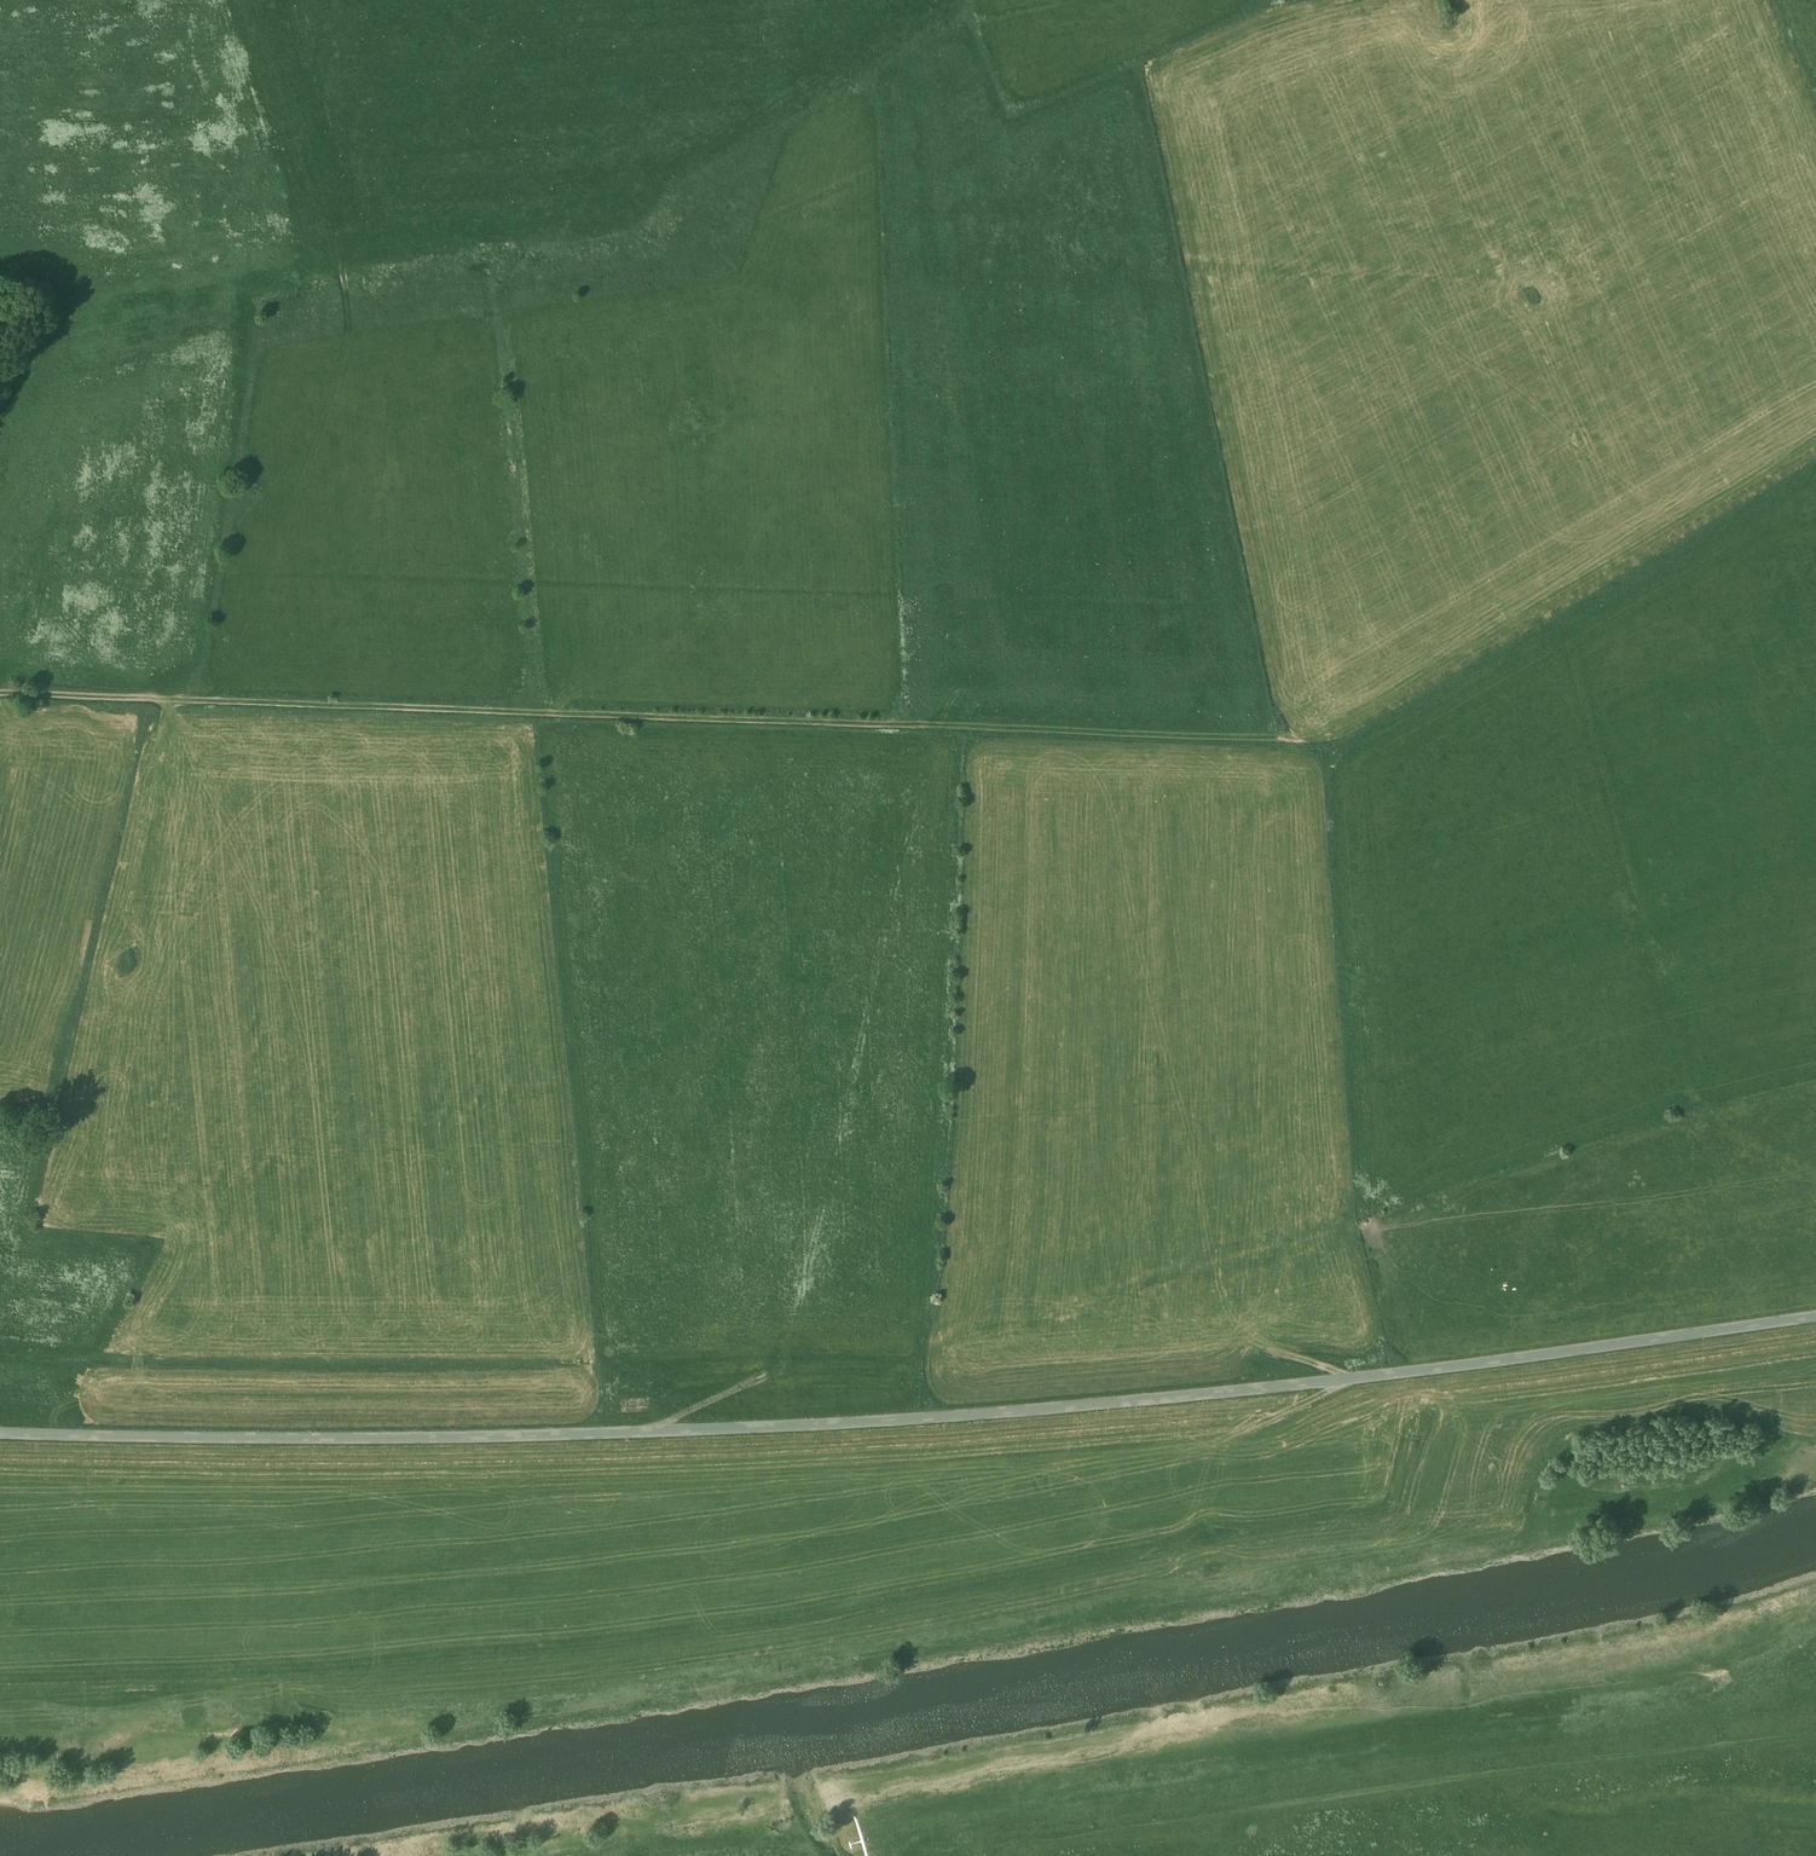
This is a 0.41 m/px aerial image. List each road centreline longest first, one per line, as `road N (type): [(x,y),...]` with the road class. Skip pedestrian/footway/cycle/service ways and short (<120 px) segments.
road 1 (unclassified): [(0,1431),(371,1438),(910,1415),(1369,1372),(1815,1311)]
road 2 (track): [(0,693),(1279,739)]

